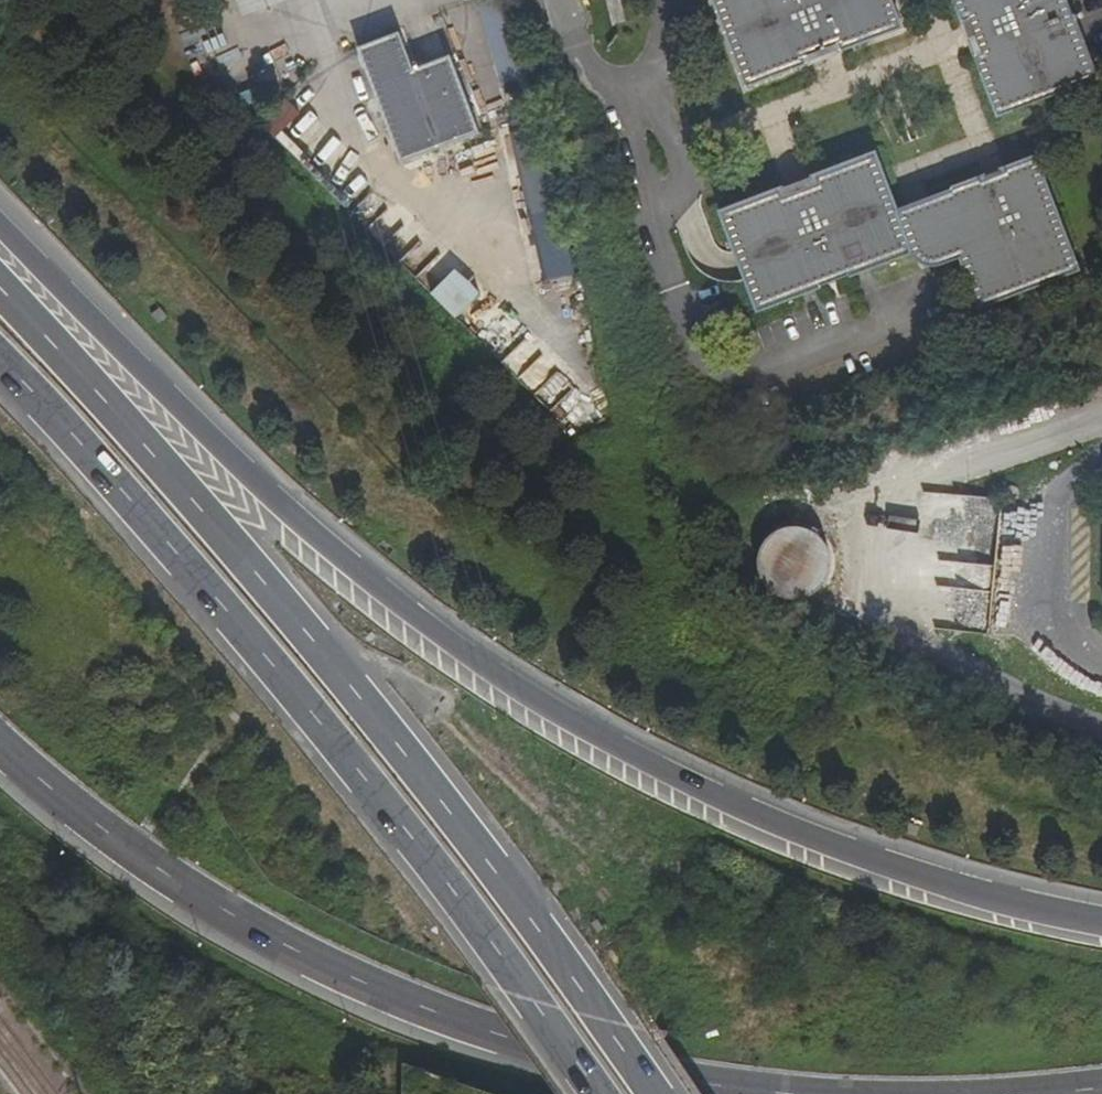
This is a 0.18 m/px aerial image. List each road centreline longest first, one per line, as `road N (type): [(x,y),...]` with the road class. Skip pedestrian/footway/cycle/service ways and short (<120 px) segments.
road 1 (trunk): [(1101,925),(803,835),(474,663),(207,435),(0,228)]
road 2 (trunk): [(653,1093),(606,1019),(302,624),(0,294)]
road 3 (trunk): [(0,357),(266,657),(456,890),(603,1093)]
road 4 (trunk): [(0,747),(39,788),(180,887),(344,985),(508,1051),(780,1093)]

